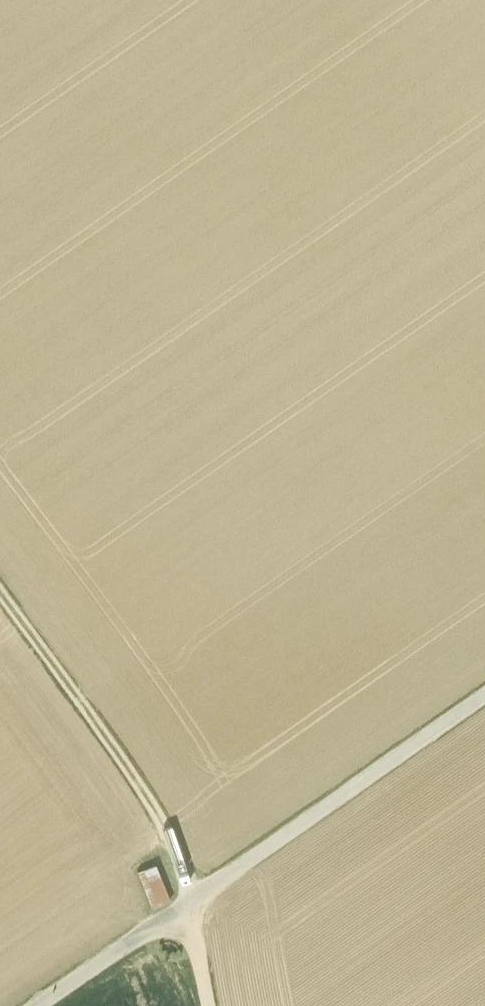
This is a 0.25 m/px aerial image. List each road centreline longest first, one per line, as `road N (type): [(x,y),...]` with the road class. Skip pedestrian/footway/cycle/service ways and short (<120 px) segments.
road 1 (unclassified): [(36,1005),(484,695)]
road 2 (track): [(193,898),(164,826),(0,594)]

